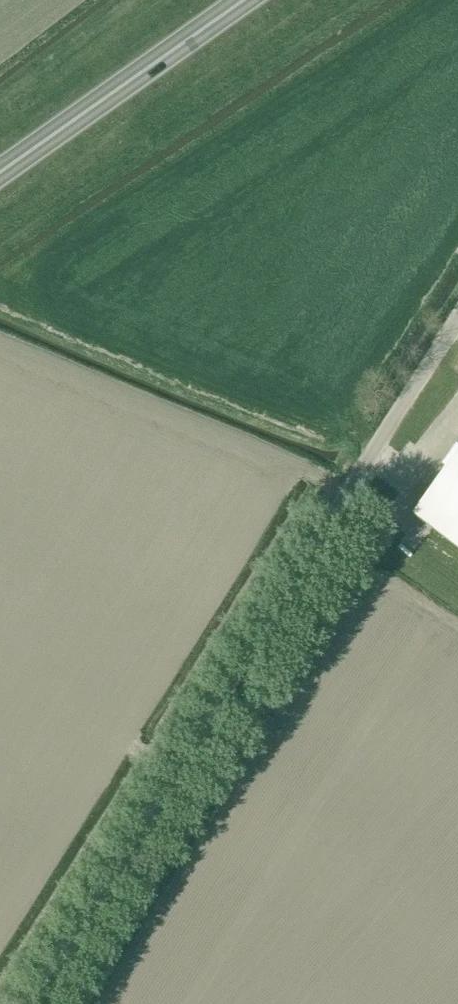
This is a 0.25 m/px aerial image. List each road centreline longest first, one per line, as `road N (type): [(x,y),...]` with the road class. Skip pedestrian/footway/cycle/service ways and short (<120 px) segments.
road 1 (unclassified): [(30,1003),(457,327)]
road 2 (trunk): [(0,174),(243,0)]

